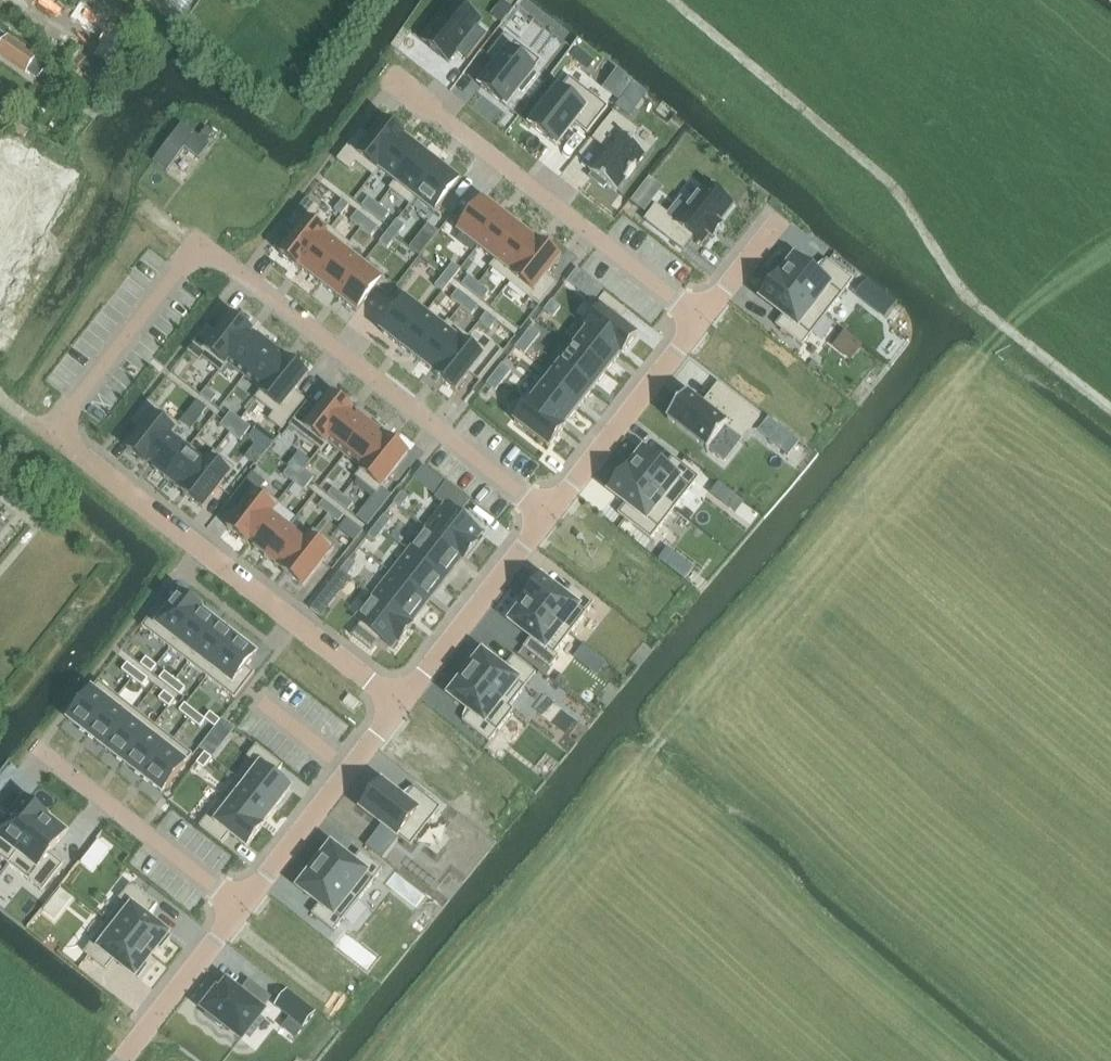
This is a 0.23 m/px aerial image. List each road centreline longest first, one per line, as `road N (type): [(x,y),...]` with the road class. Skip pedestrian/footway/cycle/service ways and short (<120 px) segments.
road 1 (residential): [(544,522),(198,246)]
road 2 (residential): [(56,429),(399,705)]
road 3 (residential): [(394,84),(702,318)]
road 4 (residential): [(702,318),(905,43)]
road 5 (residential): [(544,522),(702,318)]
road 6 (residential): [(240,907),(399,705)]
road 7 (residential): [(38,750),(240,907)]
road 8 (residential): [(399,705),(544,522)]
road 9 (residential): [(120,1060),(240,907)]

